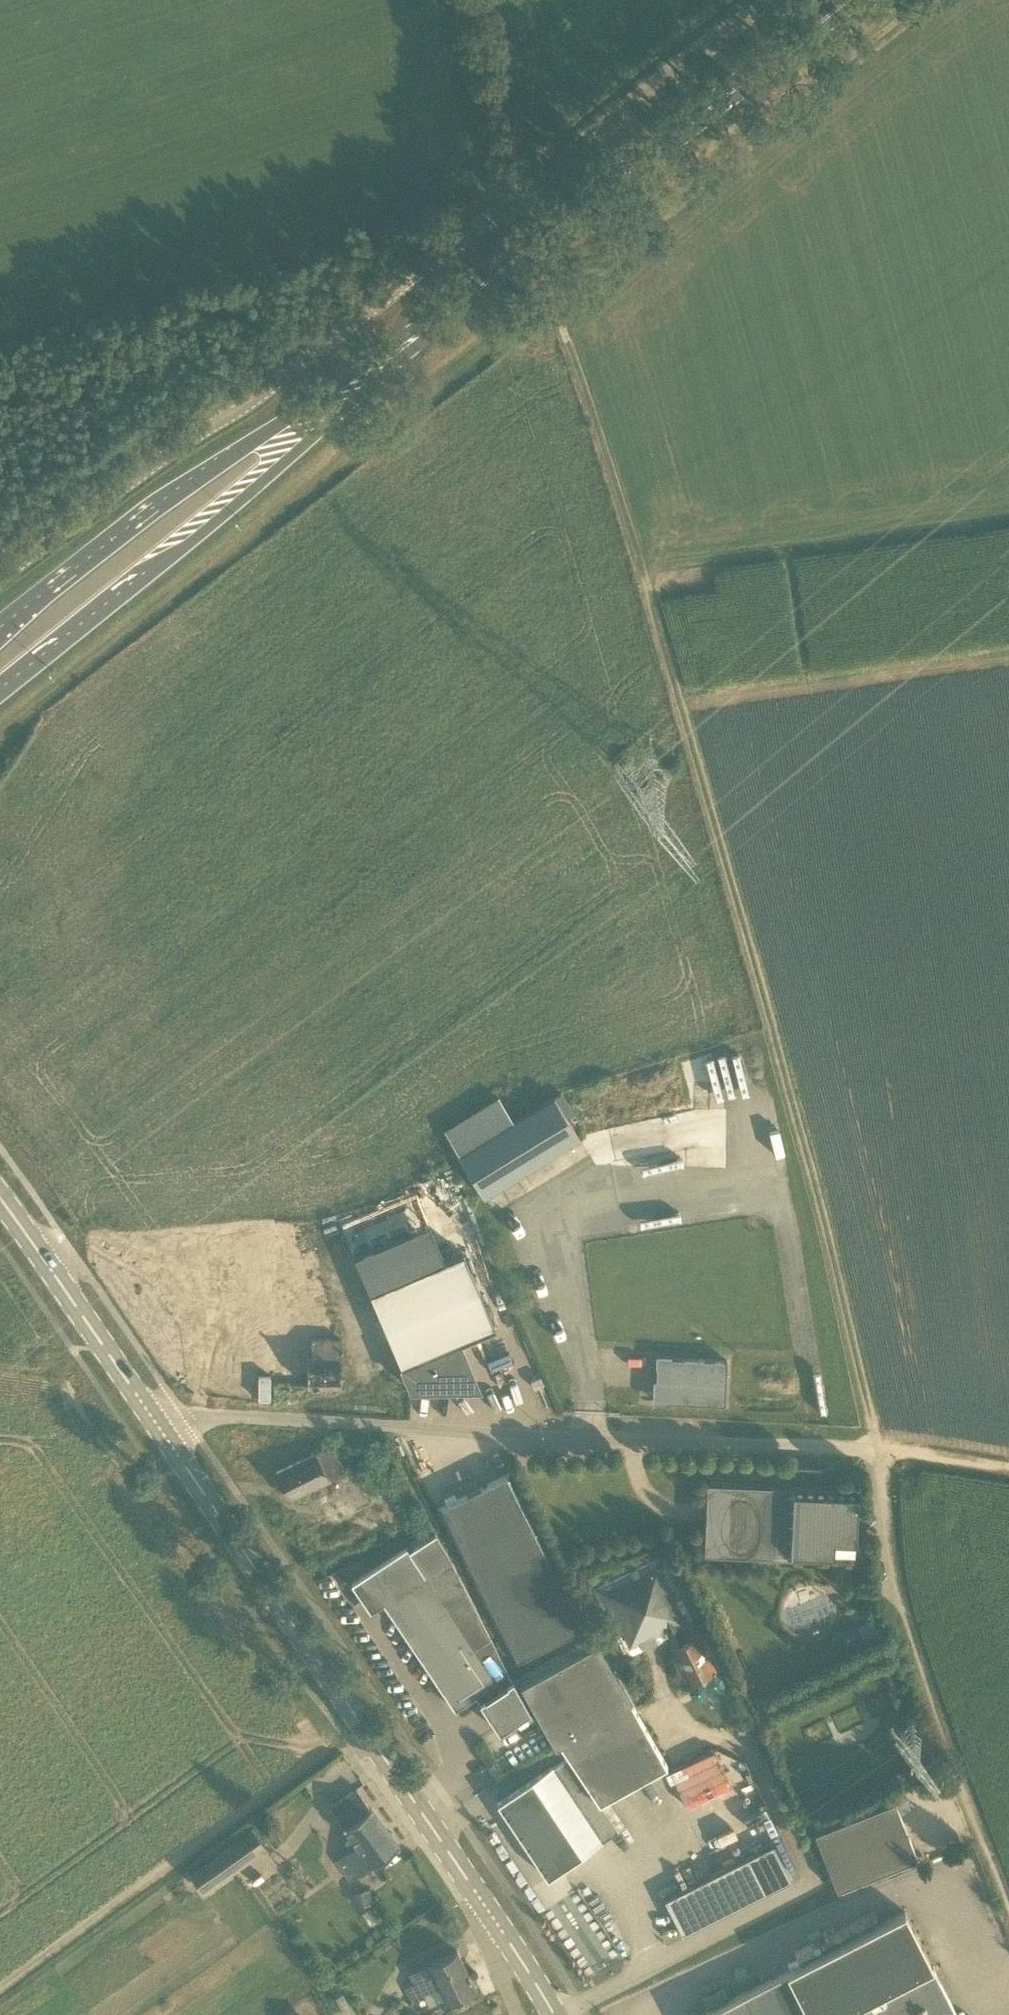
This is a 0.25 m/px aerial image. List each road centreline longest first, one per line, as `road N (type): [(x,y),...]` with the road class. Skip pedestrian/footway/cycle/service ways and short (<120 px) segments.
road 1 (unclassified): [(0,576),(258,398),(767,0)]
road 2 (track): [(635,542),(876,1447)]
road 3 (unclassified): [(876,1447),(228,1413),(166,1438)]
road 4 (secondary): [(554,2014),(166,1438)]
road 5 (primary): [(376,367),(848,0)]
road 6 (primary): [(0,689),(188,544),(376,367)]
road 7 (track): [(876,1447),(893,1598),(1008,1912)]
road 8 (primary): [(376,367),(179,491),(0,626)]
road 9 (track): [(1008,516),(635,542)]
road 10 (track): [(635,542),(536,244),(513,199)]
road 11 (secondary): [(166,1438),(0,1199)]
road 12 (track): [(465,0),(513,199)]
road 13 (track): [(876,1447),(1008,1469)]

